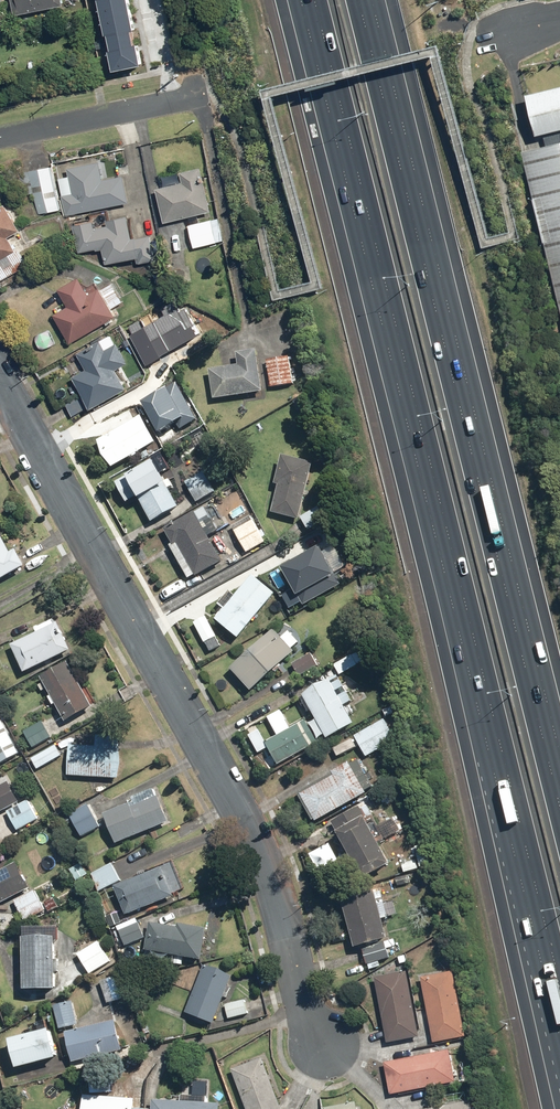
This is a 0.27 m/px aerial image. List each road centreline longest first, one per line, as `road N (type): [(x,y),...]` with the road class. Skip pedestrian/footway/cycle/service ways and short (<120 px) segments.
road 1 (motorway): [(559,980),(315,0)]
road 2 (motorway): [(359,0),(559,807)]
road 3 (residential): [(323,1047),(243,812),(0,383)]
road 4 (residential): [(0,137),(199,96)]

